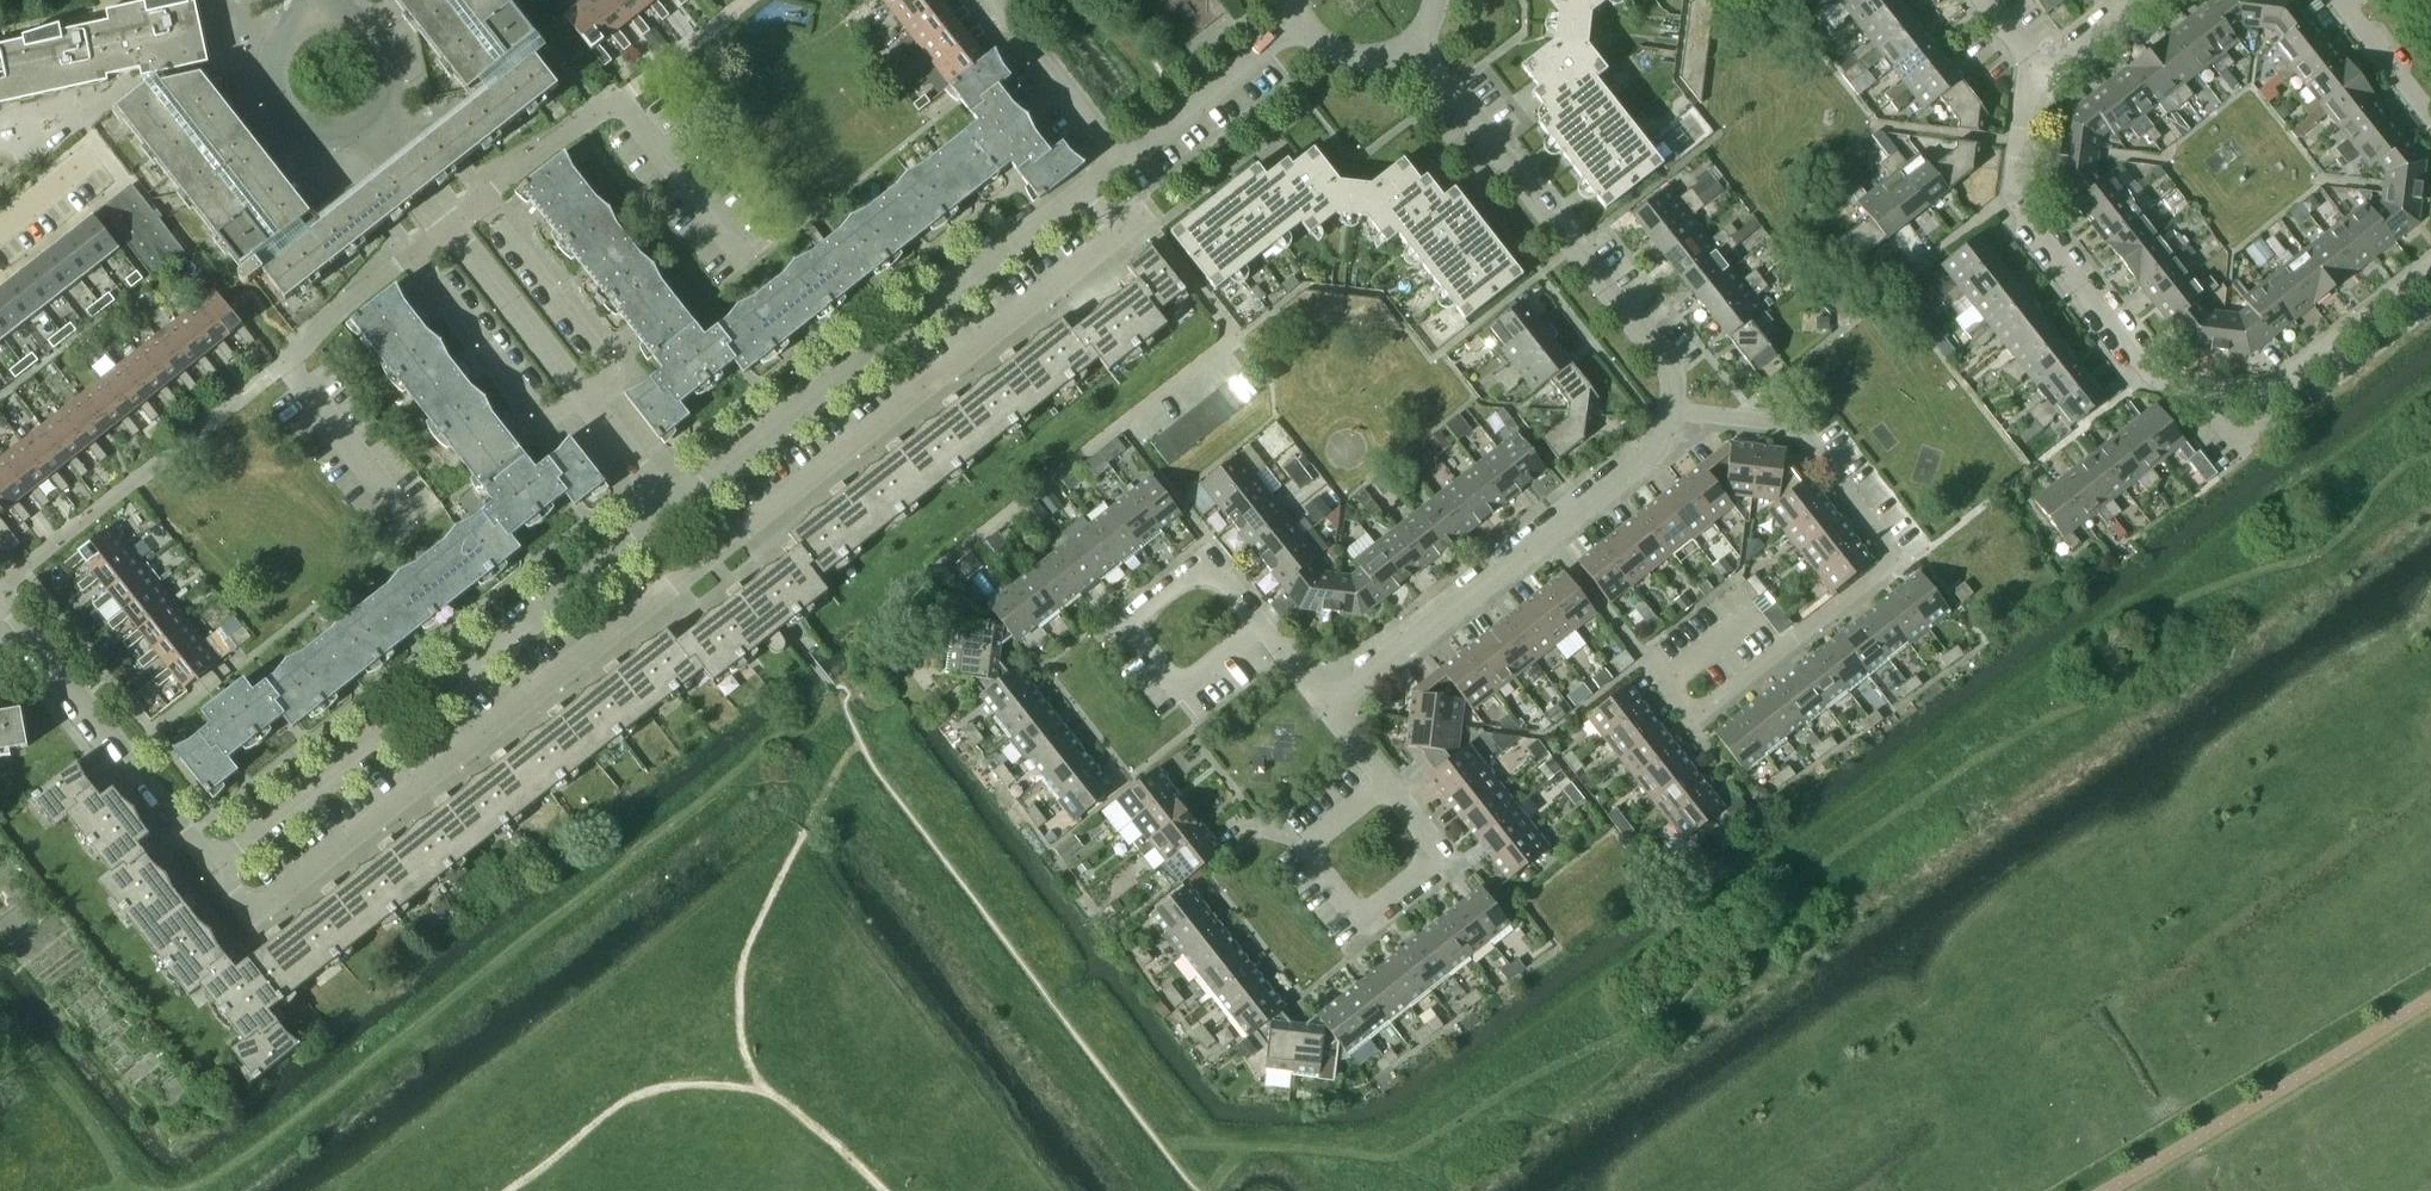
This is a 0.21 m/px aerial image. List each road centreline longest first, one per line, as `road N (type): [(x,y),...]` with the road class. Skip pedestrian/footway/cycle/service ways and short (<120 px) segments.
road 1 (residential): [(1079,188),(1114,235),(722,548),(284,890),(237,897),(214,865)]
road 2 (residential): [(2042,73),(2022,98),(2012,193),(2163,384),(2266,394),(2430,271)]
road 3 (residential): [(214,865),(673,507)]
road 4 (residential): [(1695,718),(1890,558),(1796,428),(1671,411)]
road 5 (residential): [(673,507),(1079,188)]
road 6 (residential): [(1326,707),(1659,446),(1671,411)]
road 7 (residential): [(1671,411),(1669,370),(1408,44)]
road 8 (residential): [(479,201),(620,99),(747,260)]
road 9 (residential): [(409,527),(284,363),(414,253)]
road 10 (residential): [(214,865),(0,599)]
road 11 (residential): [(1257,627),(1182,689),(1135,630),(1133,620),(1190,572),(1216,572)]
road 12 (residential): [(1387,786),(1437,855),(1357,916),(1306,848)]
road 13 (residential): [(586,399),(552,414),(539,409),(414,253)]
road 14 (residential): [(586,399),(607,373),(606,361),(479,201)]
road 15 (residential): [(1119,158),(1301,19)]
road 16 (residential): [(586,399),(448,226)]
road 17 (residential): [(1119,158),(996,0)]
road 18 (residential): [(315,16),(273,47),(265,72),(286,121),(336,136)]
road 19 (residential): [(2430,121),(2335,0)]
road 20 (residential): [(456,219),(404,152),(385,92)]
road 21 (residential): [(336,136),(386,164),(438,233)]
road 22 (residential): [(673,507),(586,399)]
road 23 (residential): [(1301,19),(1324,46),(1358,58),(1408,44)]
road 24 (residential): [(385,92),(379,44),(362,26),(315,16)]

